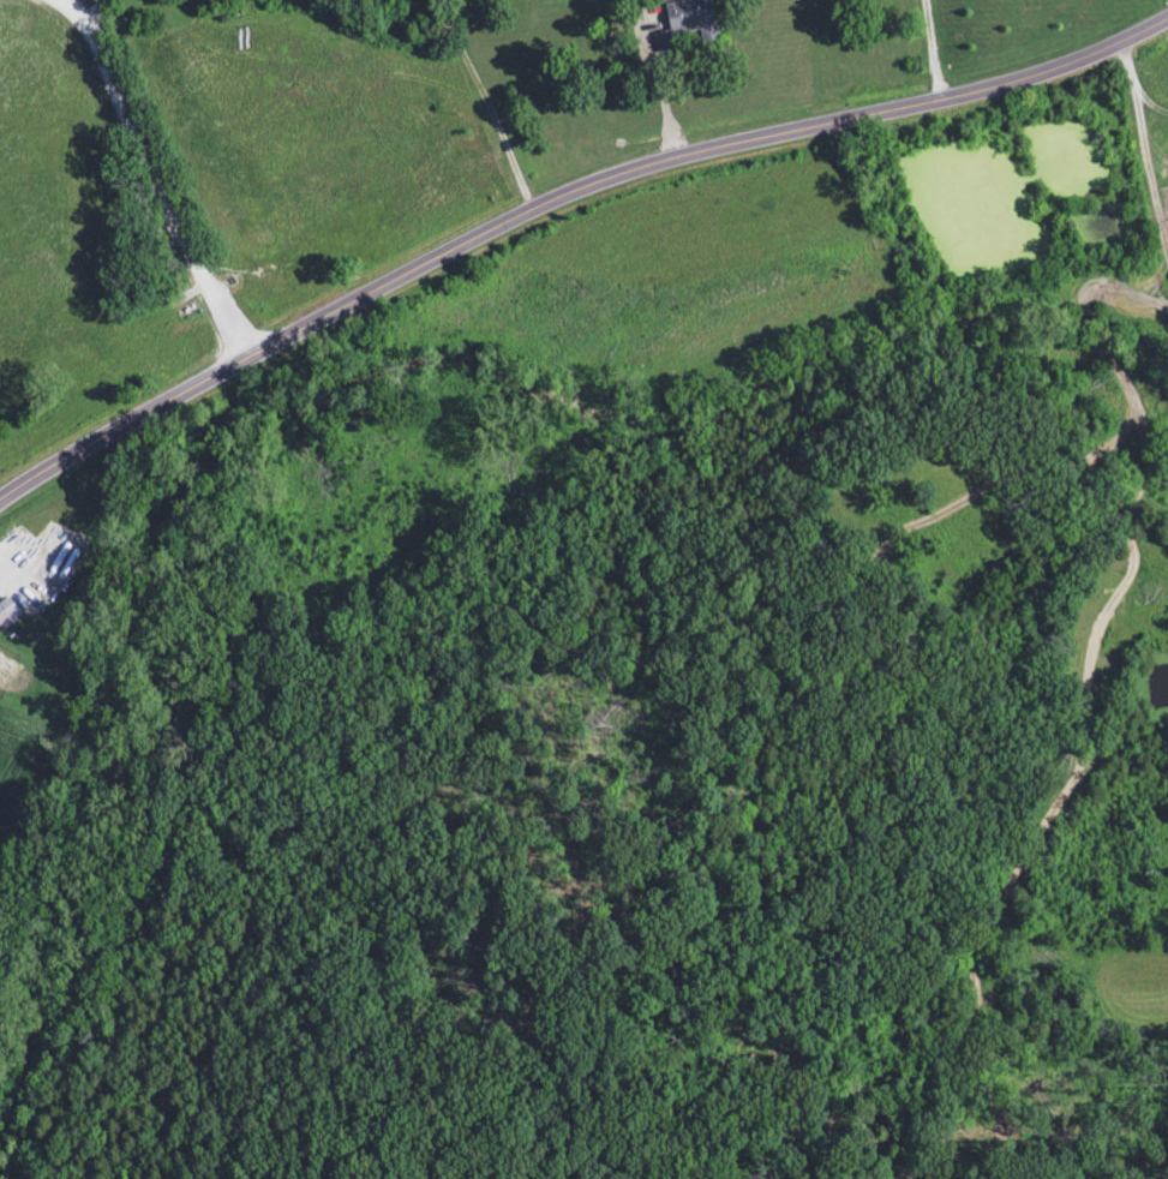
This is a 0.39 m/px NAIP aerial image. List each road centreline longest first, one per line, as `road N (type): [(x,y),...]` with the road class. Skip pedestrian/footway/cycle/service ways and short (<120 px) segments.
road 1 (secondary): [(1167,25),(1085,65),(977,100),(621,174),(531,211),(248,358),(0,504)]
road 2 (residential): [(248,358),(149,170),(90,31),(64,0)]

